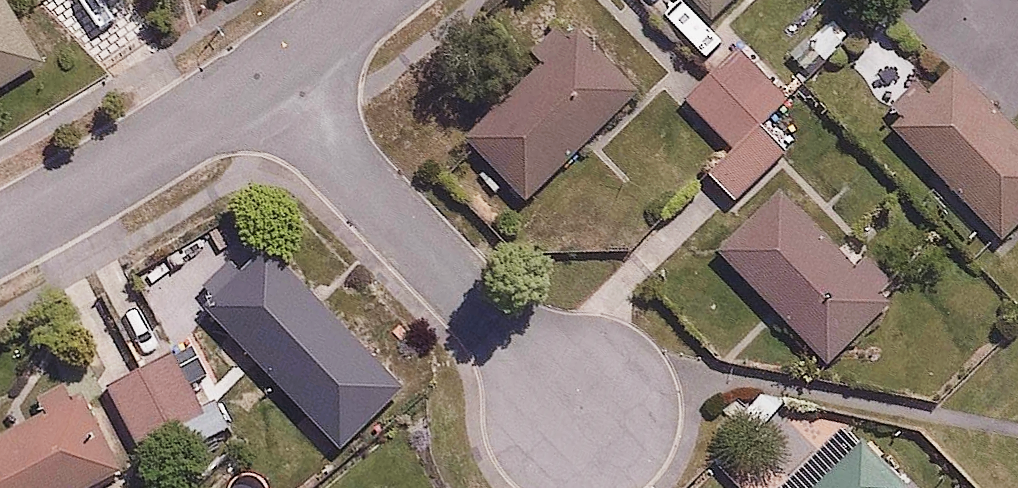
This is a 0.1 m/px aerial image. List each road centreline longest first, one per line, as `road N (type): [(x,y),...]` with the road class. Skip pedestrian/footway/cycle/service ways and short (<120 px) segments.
road 1 (residential): [(265,79),(578,413)]
road 2 (residential): [(265,79),(0,232)]
road 3 (residential): [(368,0),(265,79)]

